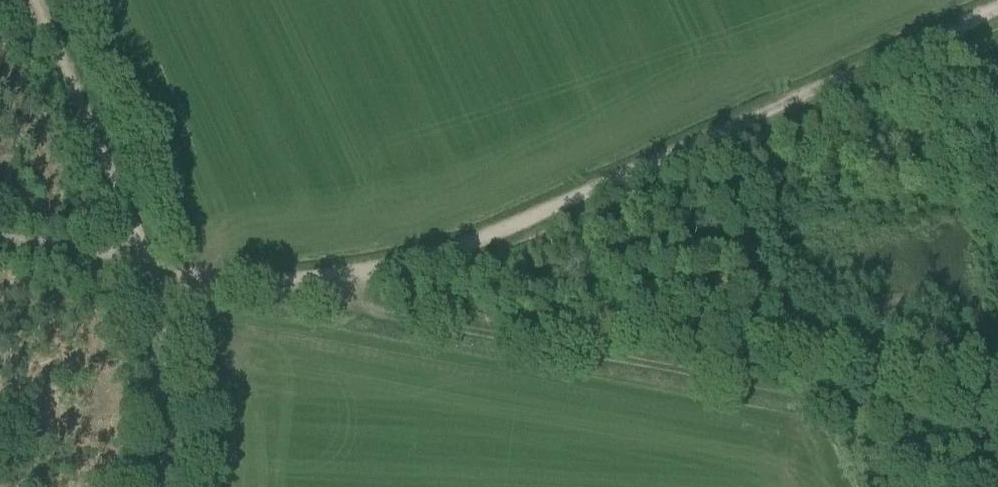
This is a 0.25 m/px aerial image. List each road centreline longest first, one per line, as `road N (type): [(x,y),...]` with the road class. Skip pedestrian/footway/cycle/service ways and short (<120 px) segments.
road 1 (track): [(296,298),(541,226),(997,14)]
road 2 (track): [(997,434),(692,383),(296,298)]
road 3 (track): [(37,0),(156,283)]
road 4 (track): [(156,283),(171,486)]
road 5 (track): [(156,283),(0,252)]
road 6 (track): [(156,283),(296,298)]

